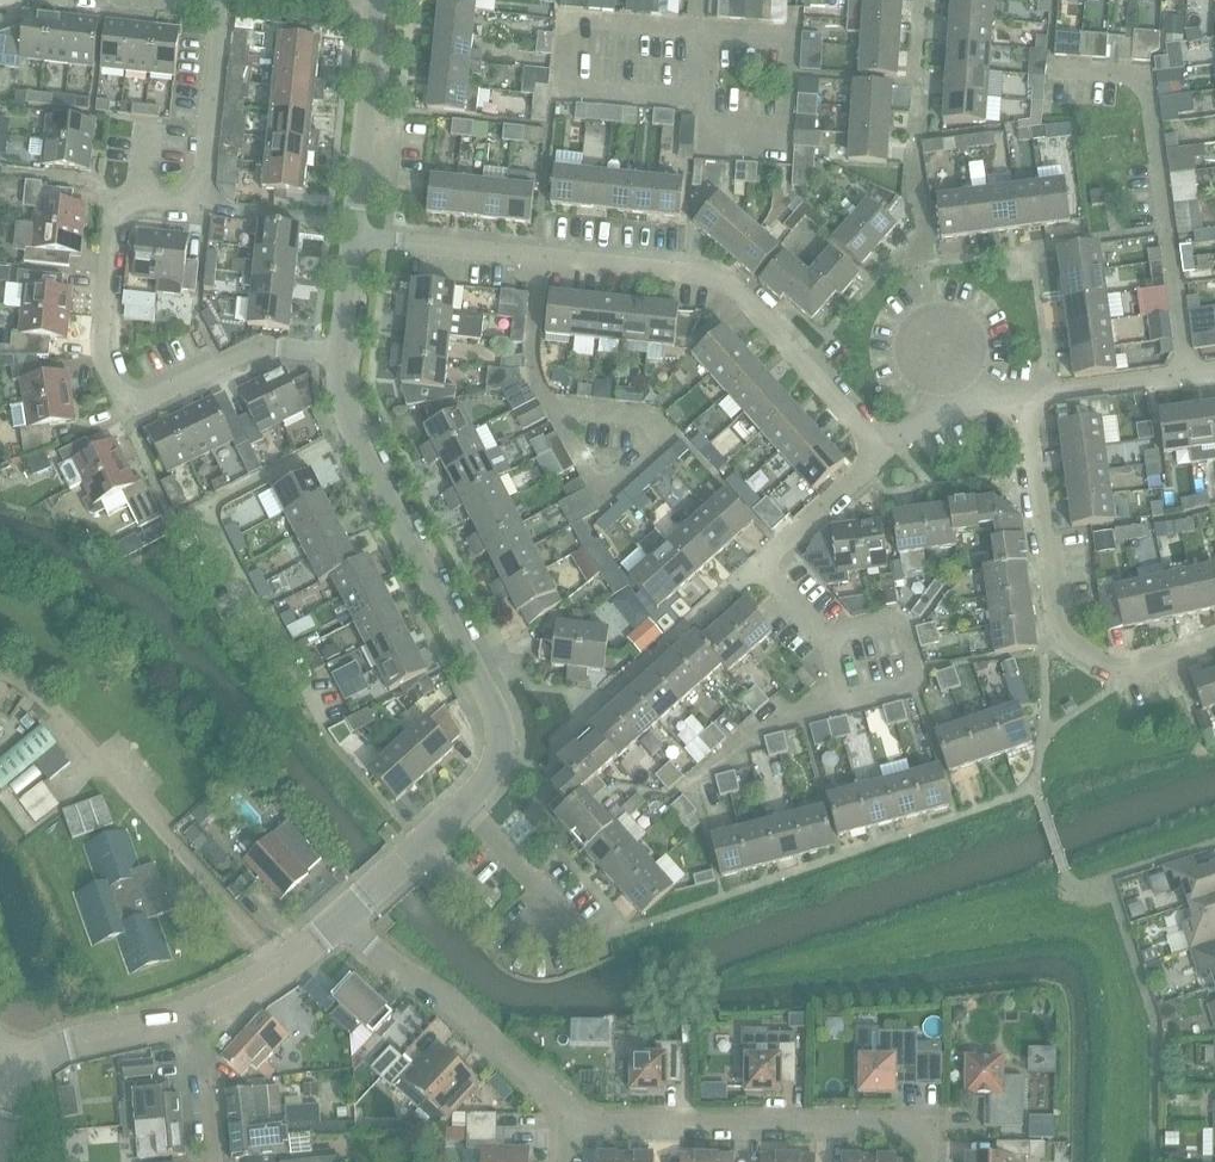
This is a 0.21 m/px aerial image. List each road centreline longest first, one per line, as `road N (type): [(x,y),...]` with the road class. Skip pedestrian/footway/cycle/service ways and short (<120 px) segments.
road 1 (residential): [(340,352),(255,348),(141,404),(123,400),(101,358),(119,210),(140,198),(197,205),(223,0)]
road 2 (residential): [(877,463),(751,307),(718,280),(692,269),(535,253)]
road 3 (residential): [(463,806),(494,767),(494,708),(354,432)]
road 4 (residential): [(354,432),(202,510),(255,617),(268,619),(324,719)]
road 5 (residential): [(1214,637),(1130,667),(1102,662),(1064,637),(1032,401)]
road 6 (residential): [(937,1161),(930,1132),(911,1122),(570,1122)]
road 7 (residential): [(1191,378),(1154,106),(1125,79),(1057,71)]
road 8 (residential): [(570,1122),(560,1101),(450,1000),(343,916)]
road 9 (residential): [(698,0),(692,101),(555,90)]
road 10 (residential): [(355,238),(379,6)]
road 11 (residential): [(560,415),(611,500),(674,437),(651,417)]
road 12 (unclassified): [(183,1019),(245,991),(343,916)]
road 13 (residential): [(535,253),(355,238)]
road 14 (residential): [(535,253),(531,350),(560,415)]
road 15 (unclassified): [(27,1065),(68,1046),(183,1019)]
road 16 (residential): [(1032,401),(1191,378)]
road 17 (residential): [(569,922),(463,806)]
road 18 (residential): [(764,562),(877,463)]
road 19 (residential): [(183,1019),(204,1080),(213,1161)]
road 20 (residential): [(910,691),(914,660),(898,622),(832,637)]
road 21 (residential): [(925,274),(954,410)]
road 22 (residential): [(910,691),(877,707),(848,696),(832,637)]

